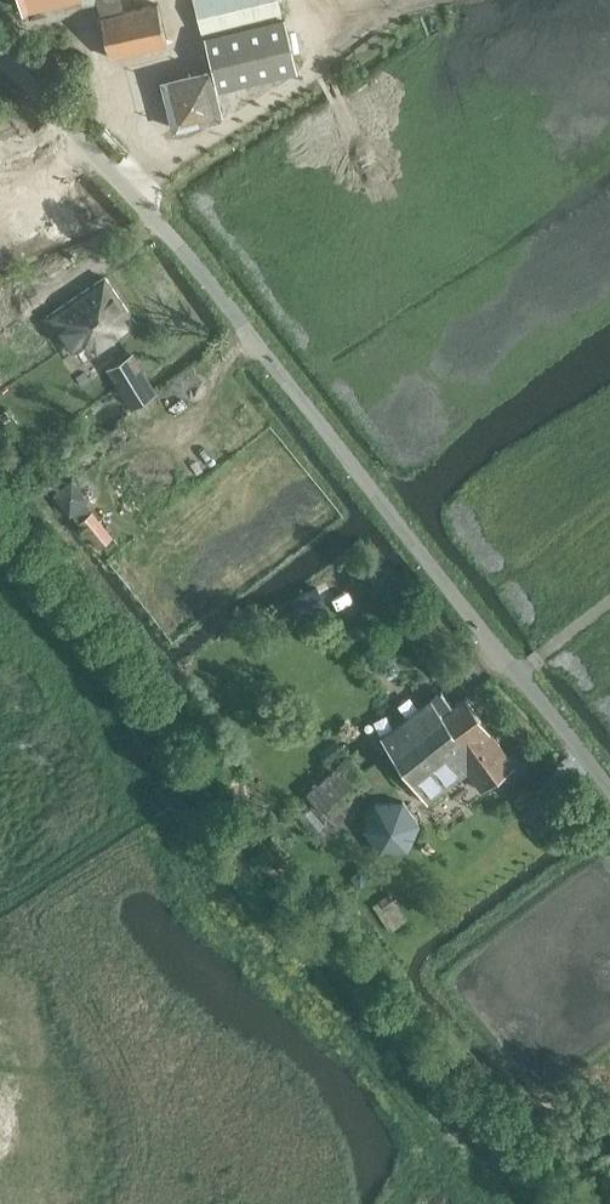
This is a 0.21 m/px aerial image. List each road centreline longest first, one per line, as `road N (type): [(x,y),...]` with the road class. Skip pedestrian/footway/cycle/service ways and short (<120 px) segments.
road 1 (unclassified): [(0,55),(129,186),(609,788)]

